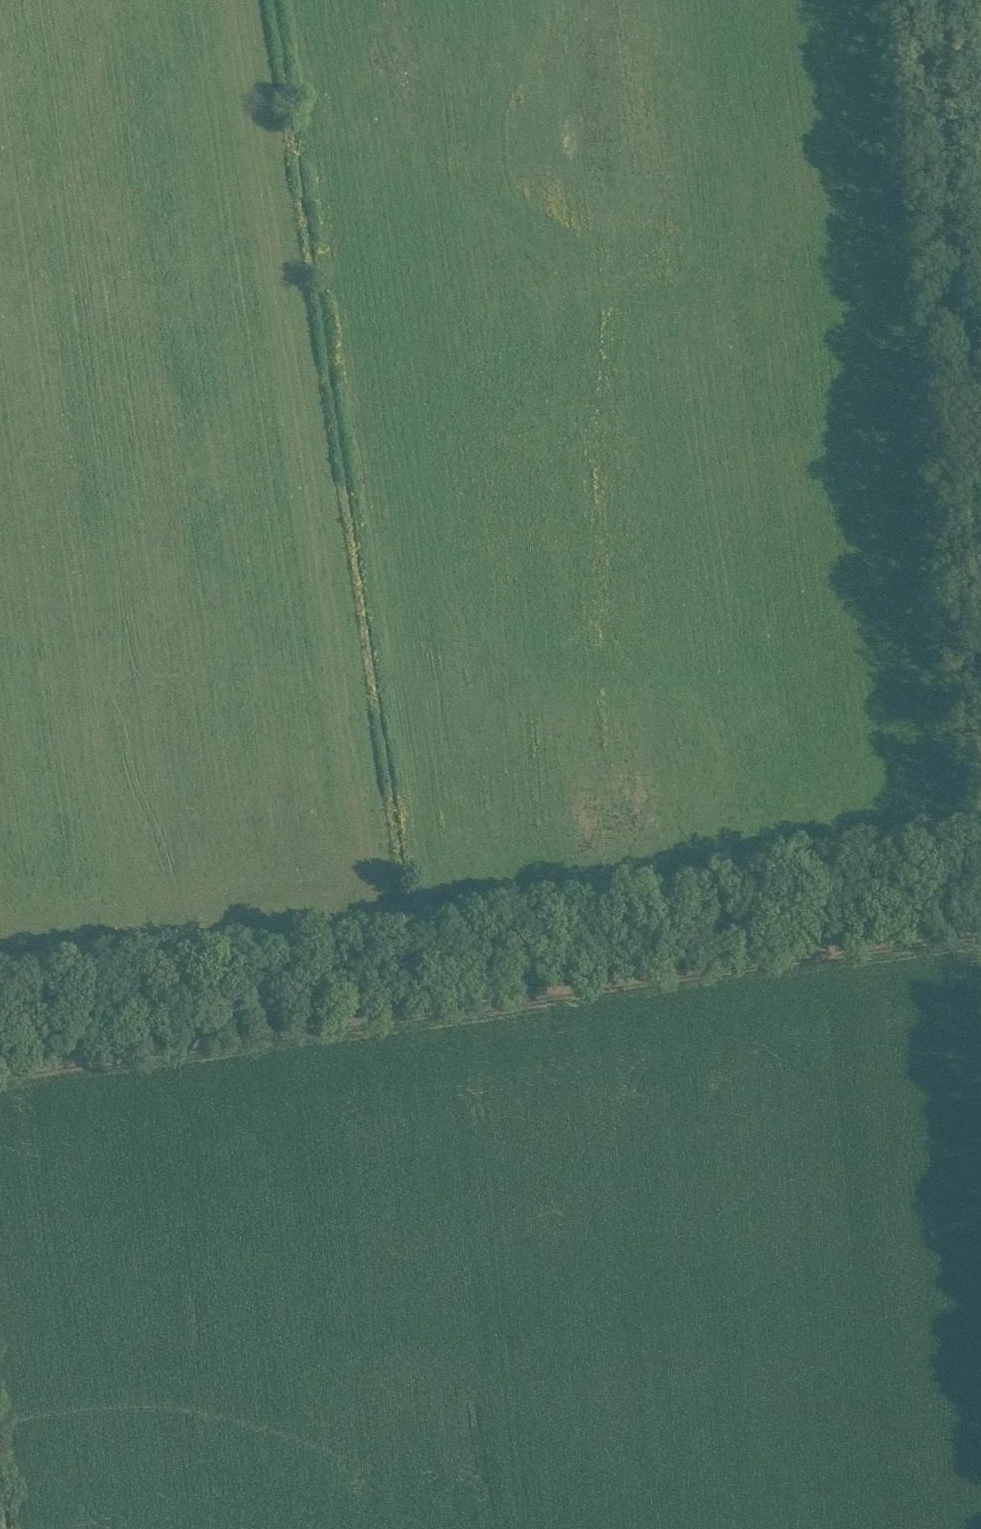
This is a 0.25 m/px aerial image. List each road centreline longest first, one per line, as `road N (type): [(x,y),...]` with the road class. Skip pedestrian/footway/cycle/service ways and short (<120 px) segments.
road 1 (track): [(932,0),(980,494)]

